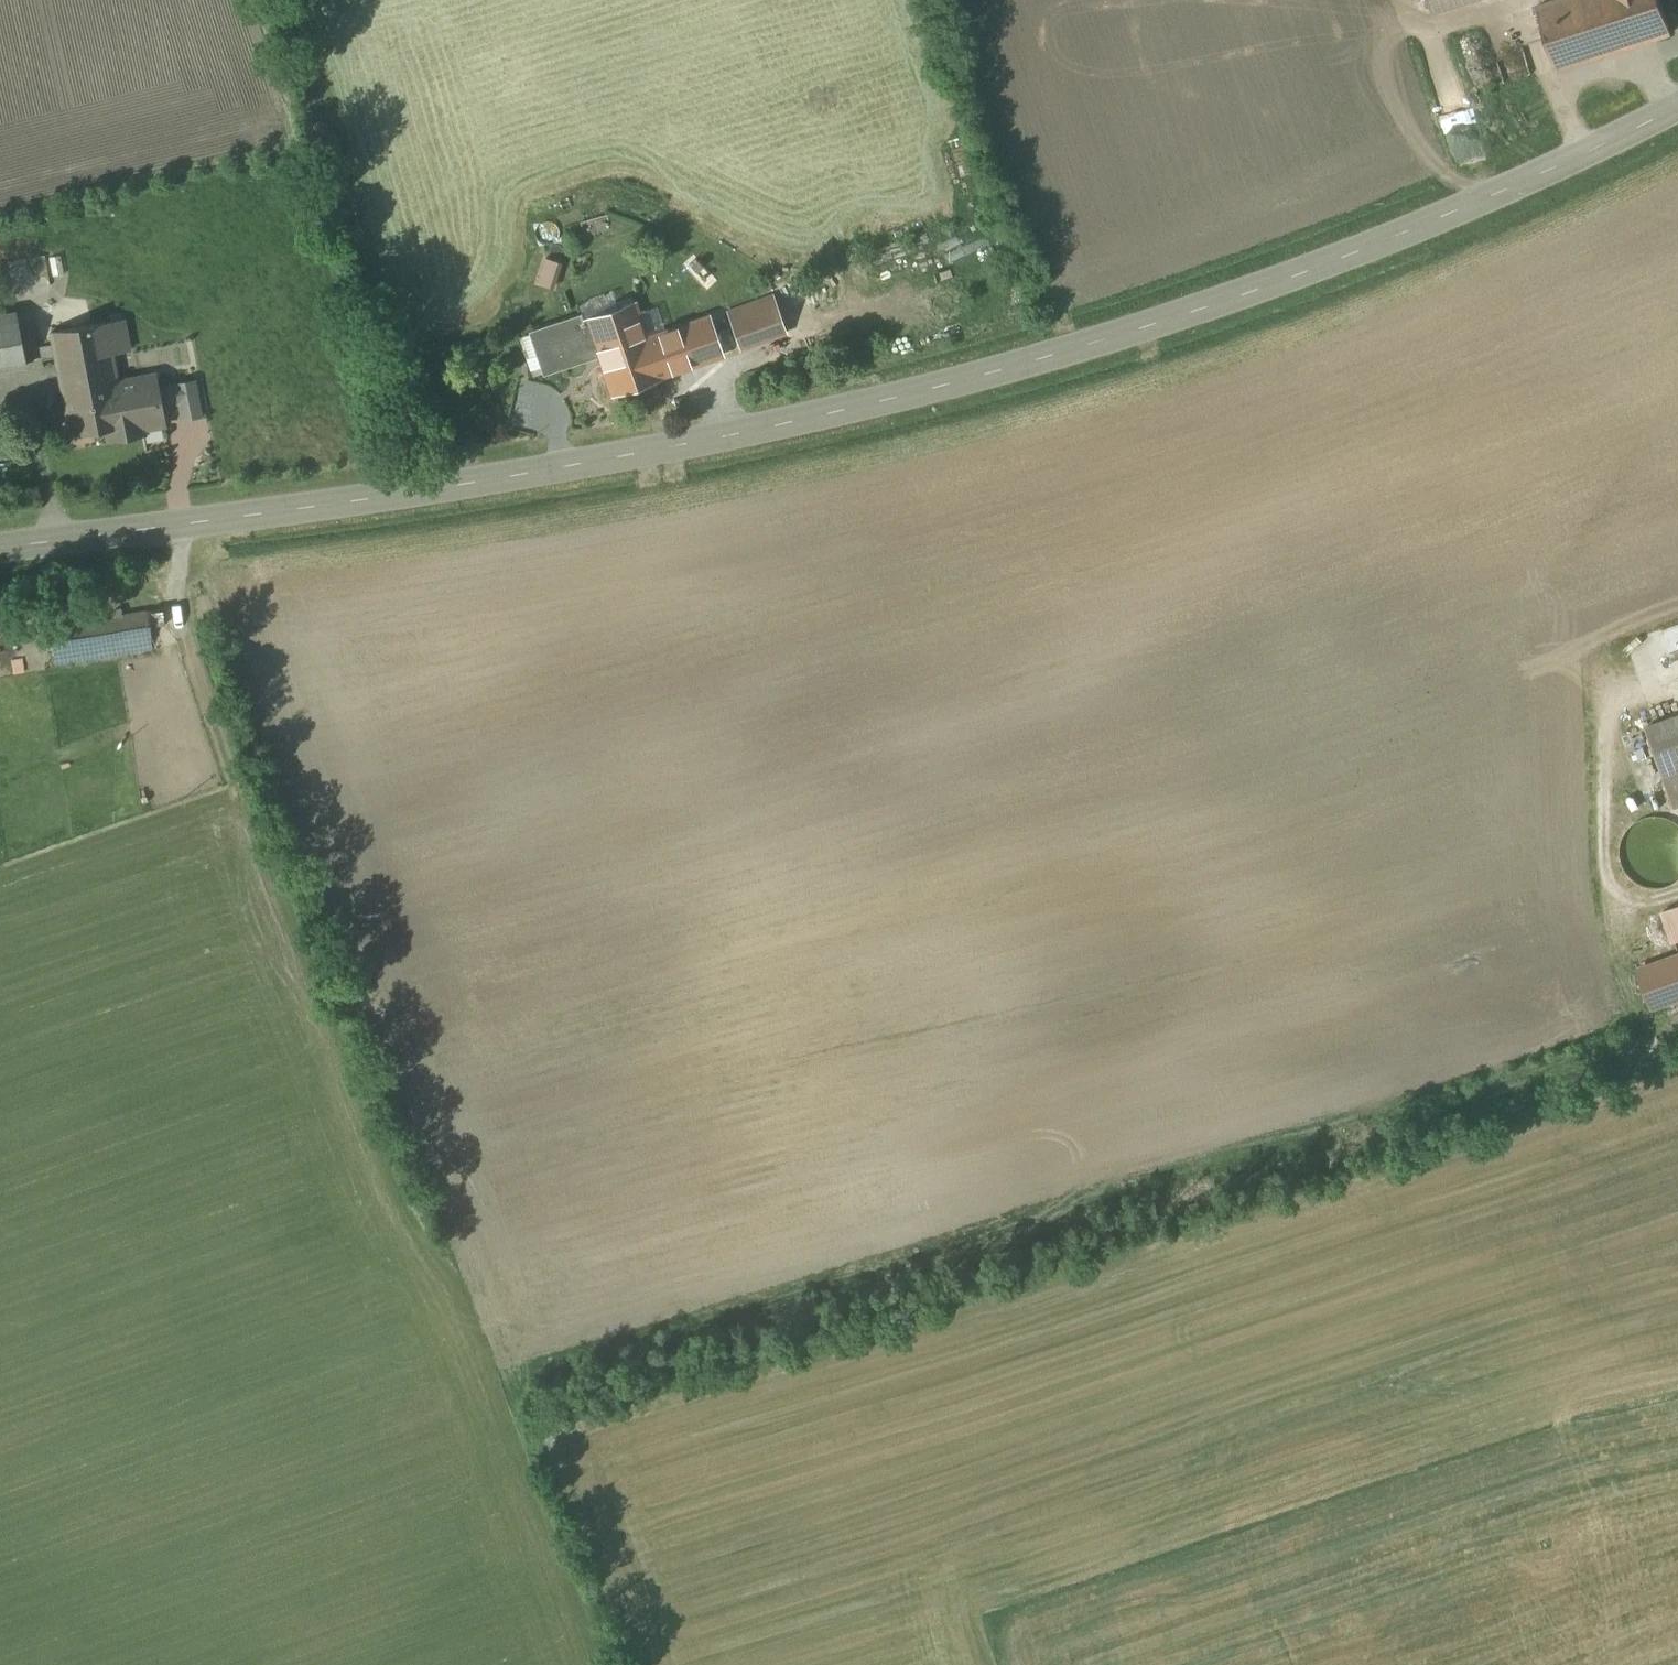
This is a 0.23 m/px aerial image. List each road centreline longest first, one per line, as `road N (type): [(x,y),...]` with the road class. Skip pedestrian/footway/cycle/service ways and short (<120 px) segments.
road 1 (tertiary): [(1677,106),(1351,256),(1060,357),(756,433),(365,500),(0,548)]

